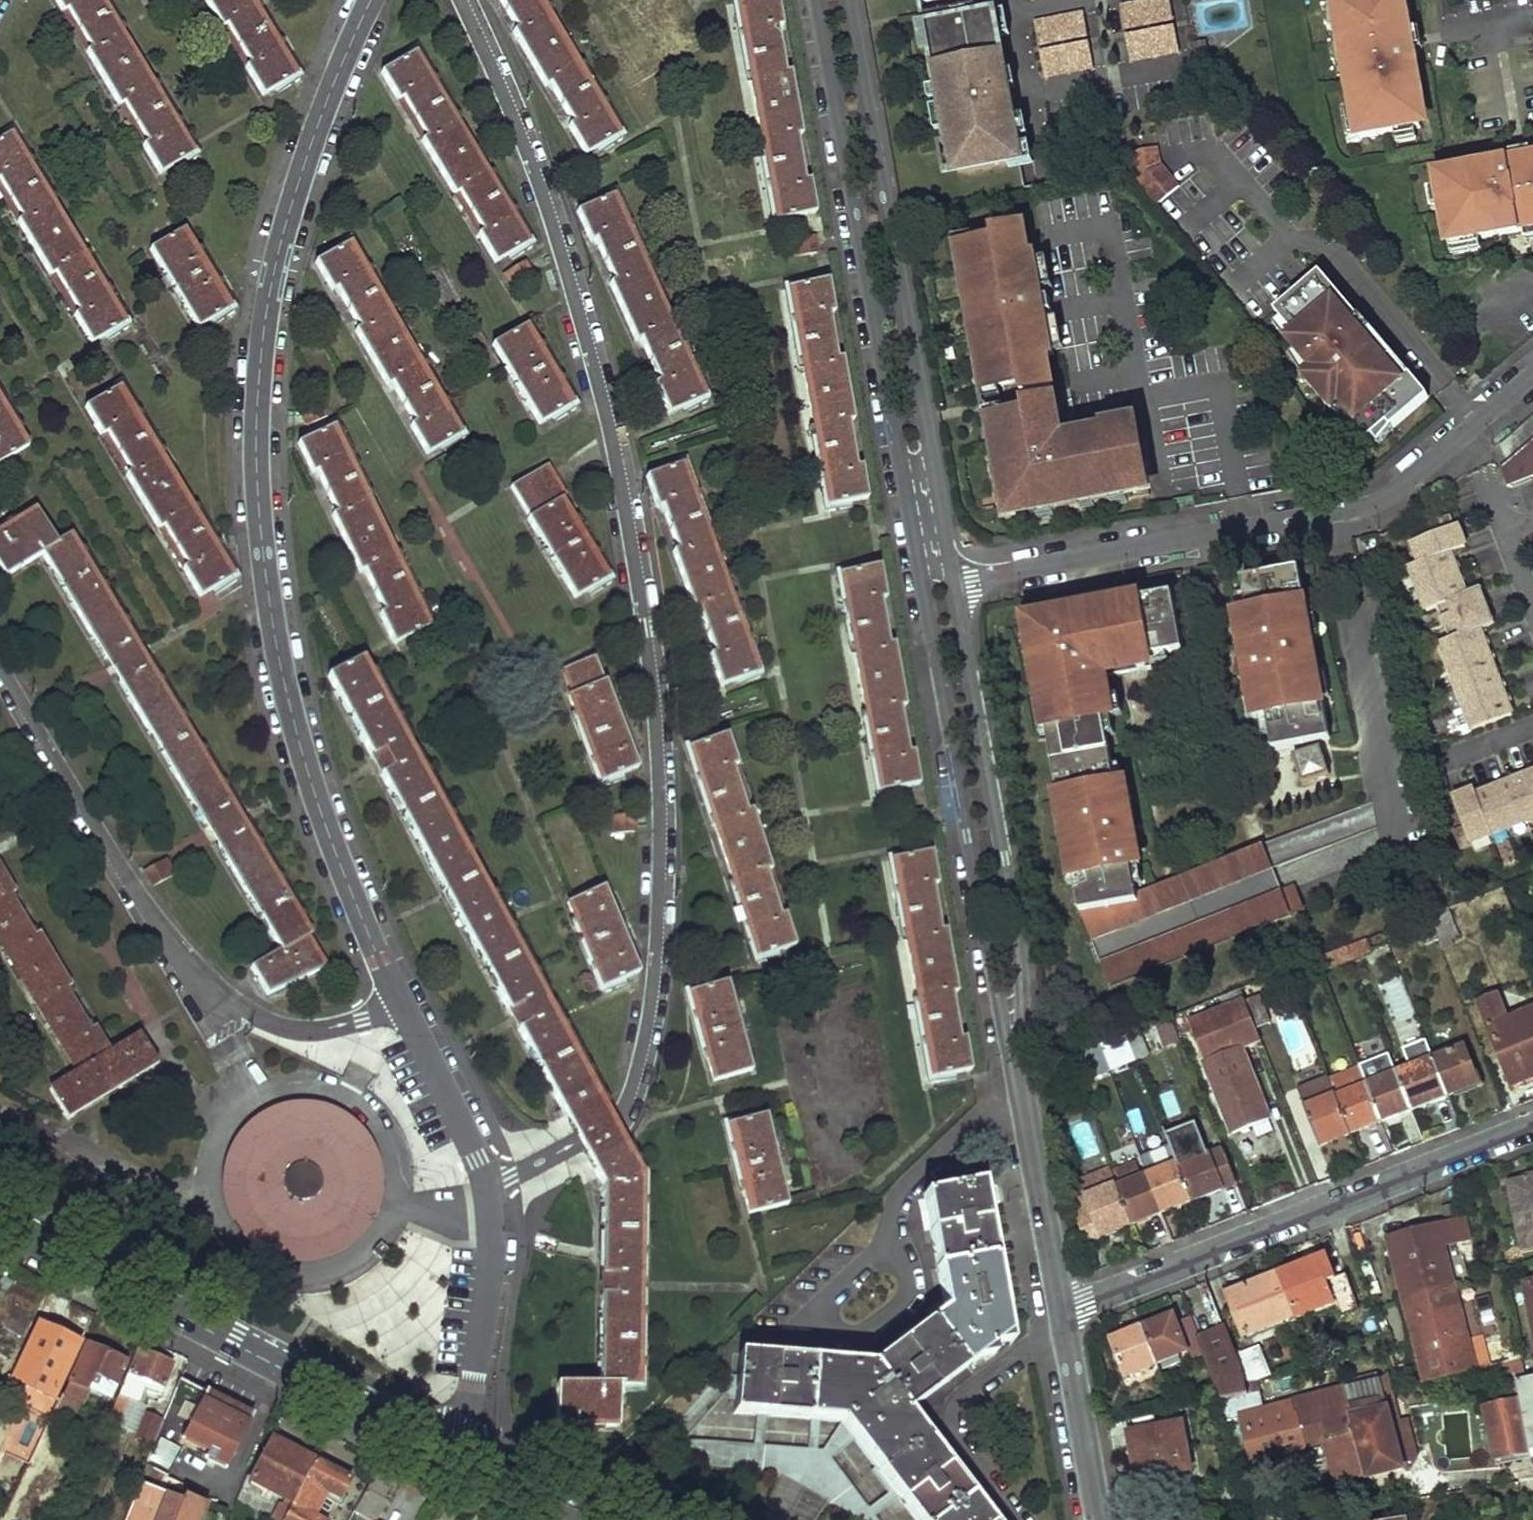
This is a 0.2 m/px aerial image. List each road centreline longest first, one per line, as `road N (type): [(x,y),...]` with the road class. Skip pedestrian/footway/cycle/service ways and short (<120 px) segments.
road 1 (residential): [(489,1192),(582,1143),(623,1108),(657,965),(661,850),(648,629),(618,458),(533,157),(459,0)]
road 2 (residential): [(400,1003),(318,805),(298,735),(276,649),(257,461),(268,302),(289,213),(318,111),(367,0)]
road 3 (residential): [(953,583),(1370,502),(1532,372)]
road 4 (unclassified): [(818,0),(922,589)]
road 5 (unclassified): [(953,583),(847,0)]
road 6 (residential): [(0,663),(142,900),(239,1008),(316,1030),(400,1003)]
road 7 (primary): [(0,1217),(451,1456)]
road 8 (residential): [(1061,1310),(1532,1126)]
road 9 (unclassified): [(1015,1055),(1017,931),(953,583)]
road 10 (unclassified): [(922,589),(992,975),(1015,1055)]
road 11 (residential): [(451,1456),(490,1266),(489,1192)]
road 12 (unclassified): [(1015,1055),(1061,1310)]
road 13 (unclassified): [(1061,1310),(1098,1519)]
road 14 (residential): [(489,1192),(400,1003)]
road 15 (primary): [(451,1456),(571,1519)]

